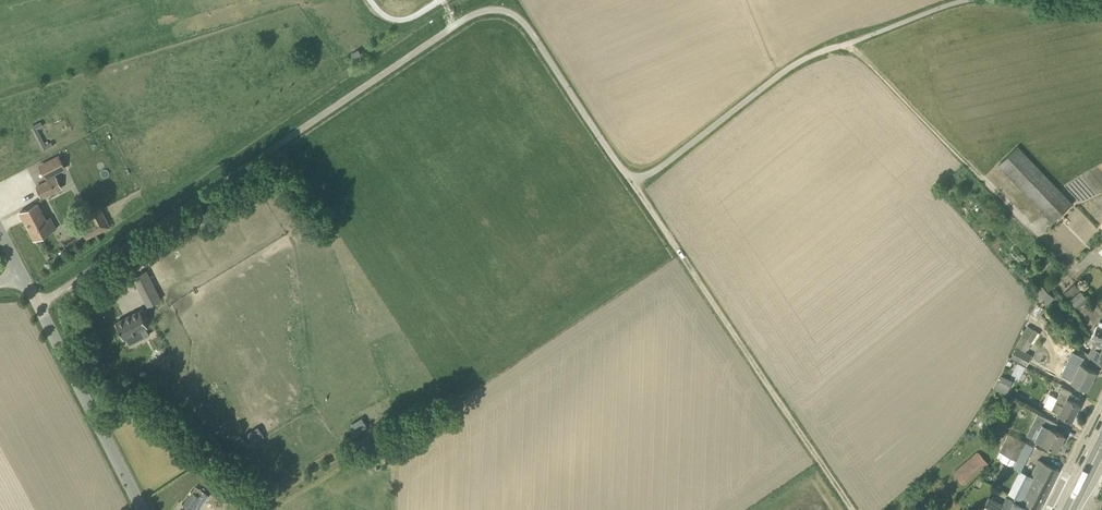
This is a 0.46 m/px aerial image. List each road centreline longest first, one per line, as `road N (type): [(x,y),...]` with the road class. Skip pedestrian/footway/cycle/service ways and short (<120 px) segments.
road 1 (unclassified): [(38,307),(467,17),(491,9),(526,25),(634,186)]
road 2 (track): [(634,186),(850,509)]
road 3 (unclassified): [(143,509),(38,307)]

